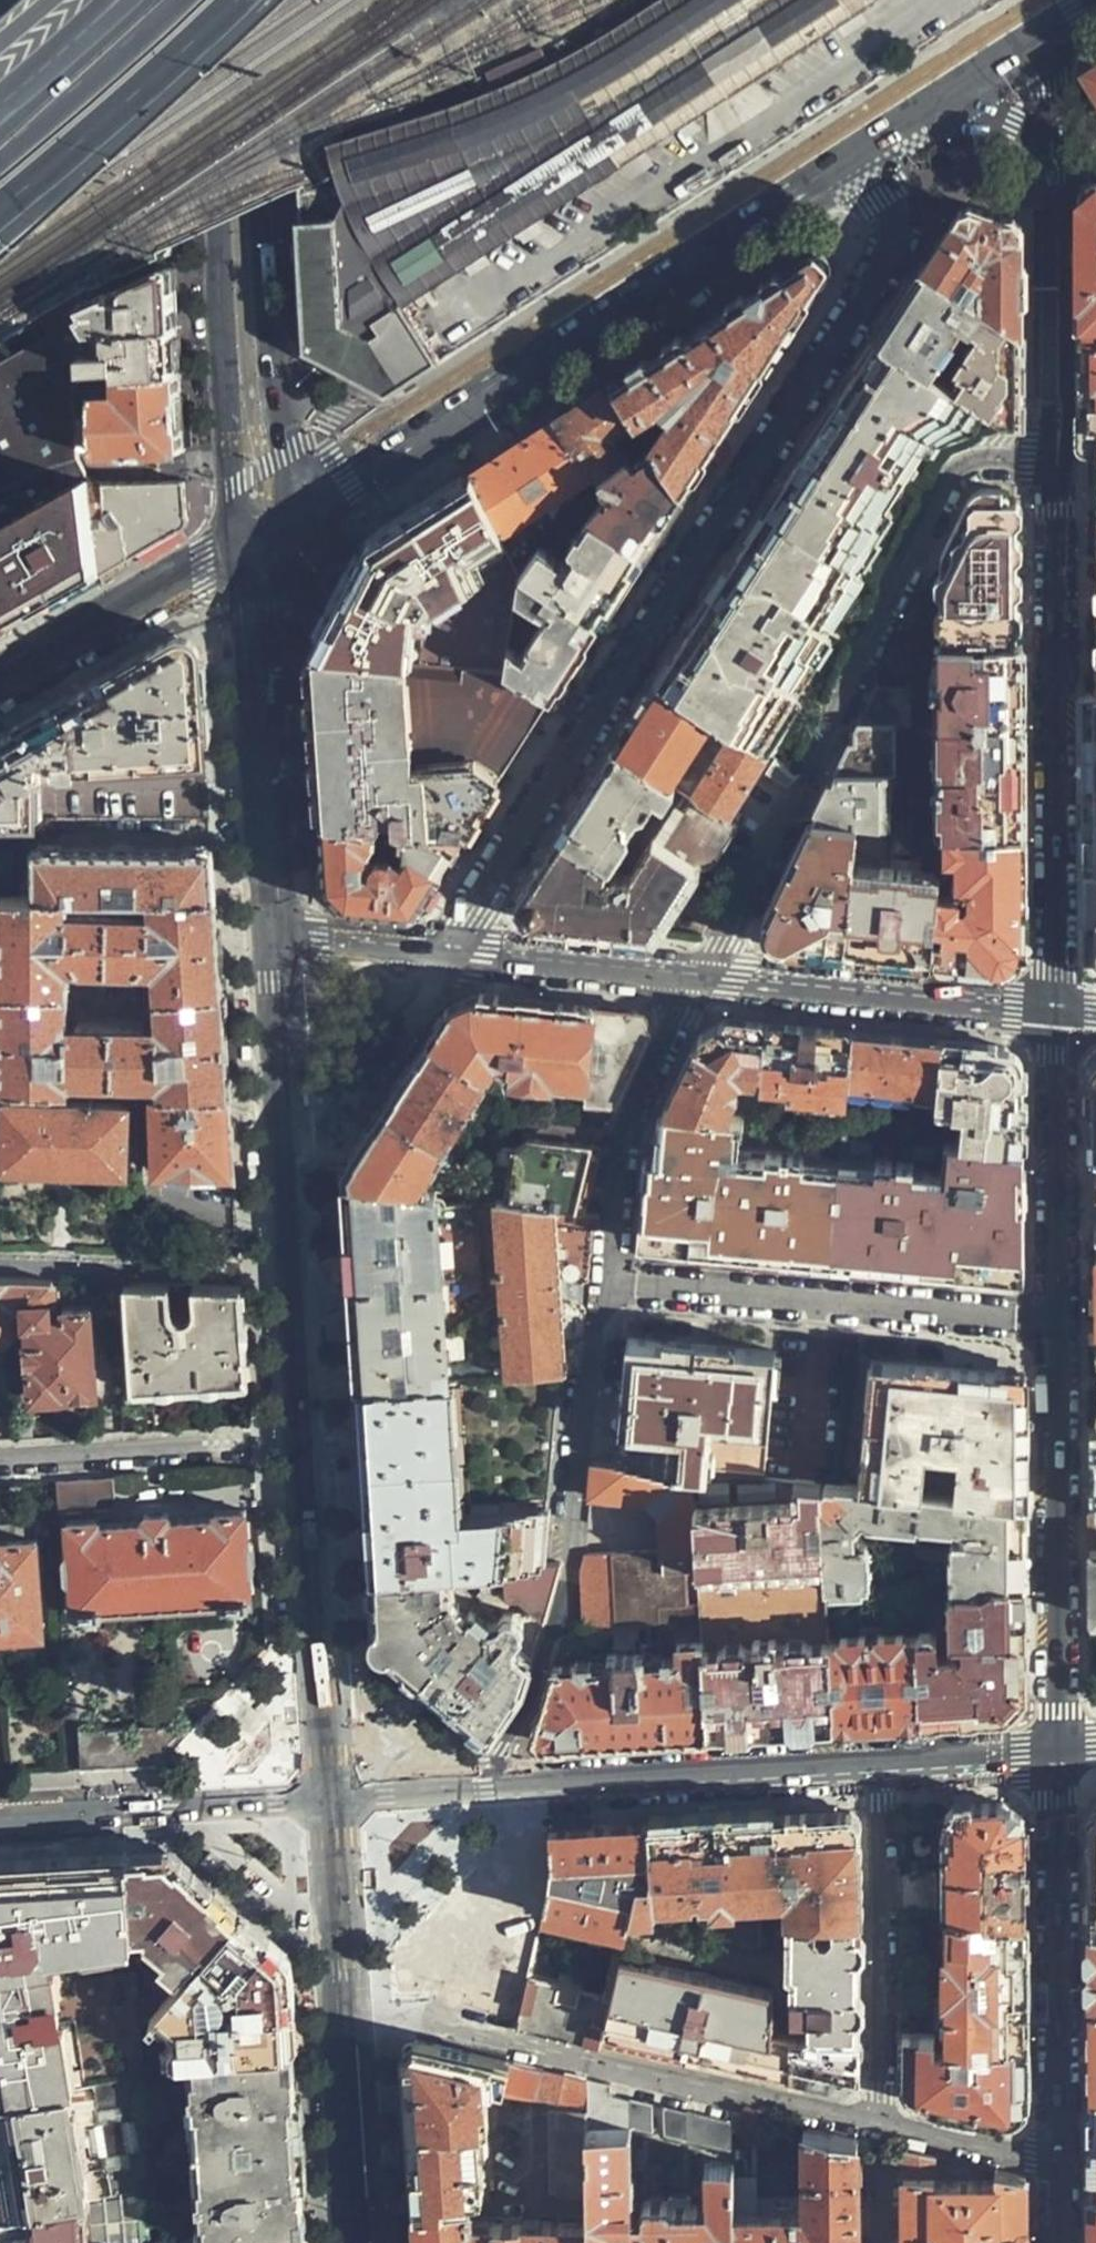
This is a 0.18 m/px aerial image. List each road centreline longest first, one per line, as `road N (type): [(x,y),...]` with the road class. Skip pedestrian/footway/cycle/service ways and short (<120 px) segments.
road 1 (residential): [(449,951),(887,256),(893,195),(863,150)]
road 2 (tertiary): [(0,1820),(880,1765)]
road 3 (residential): [(1056,1755),(1054,1013)]
road 4 (tertiary): [(251,539),(479,403),(863,150)]
road 5 (residential): [(1054,1013),(449,951)]
road 6 (residential): [(1054,1013),(1057,423)]
road 7 (tertiary): [(251,539),(216,0)]
road 8 (residential): [(391,2015),(881,2124)]
road 9 (residential): [(1058,2160),(1056,1755)]
road 10 (residential): [(880,1765),(881,2124)]
road 11 (trunk): [(0,211),(237,0)]
road 12 (unclassified): [(1057,423),(1046,401),(1044,208),(1033,120)]
road 13 (residential): [(300,1441),(0,1461)]
road 14 (residential): [(1057,423),(1069,402),(1059,129)]
road 15 (tertiary): [(251,539),(0,686)]
road 16 (residential): [(0,1265),(289,1275)]
road 17 (trunk): [(168,0),(0,144)]
road 18 (residential): [(449,951),(267,939)]
road 19 (residential): [(881,2124),(1058,2160)]
road 20 (tertiary): [(880,1765),(1056,1755)]
road 21 (unclassified): [(1033,120),(941,0)]
road 22 (trunk): [(103,0),(0,107)]
road 23 (tertiary): [(863,150),(982,73)]
road 24 (tertiary): [(982,73),(1093,0)]

